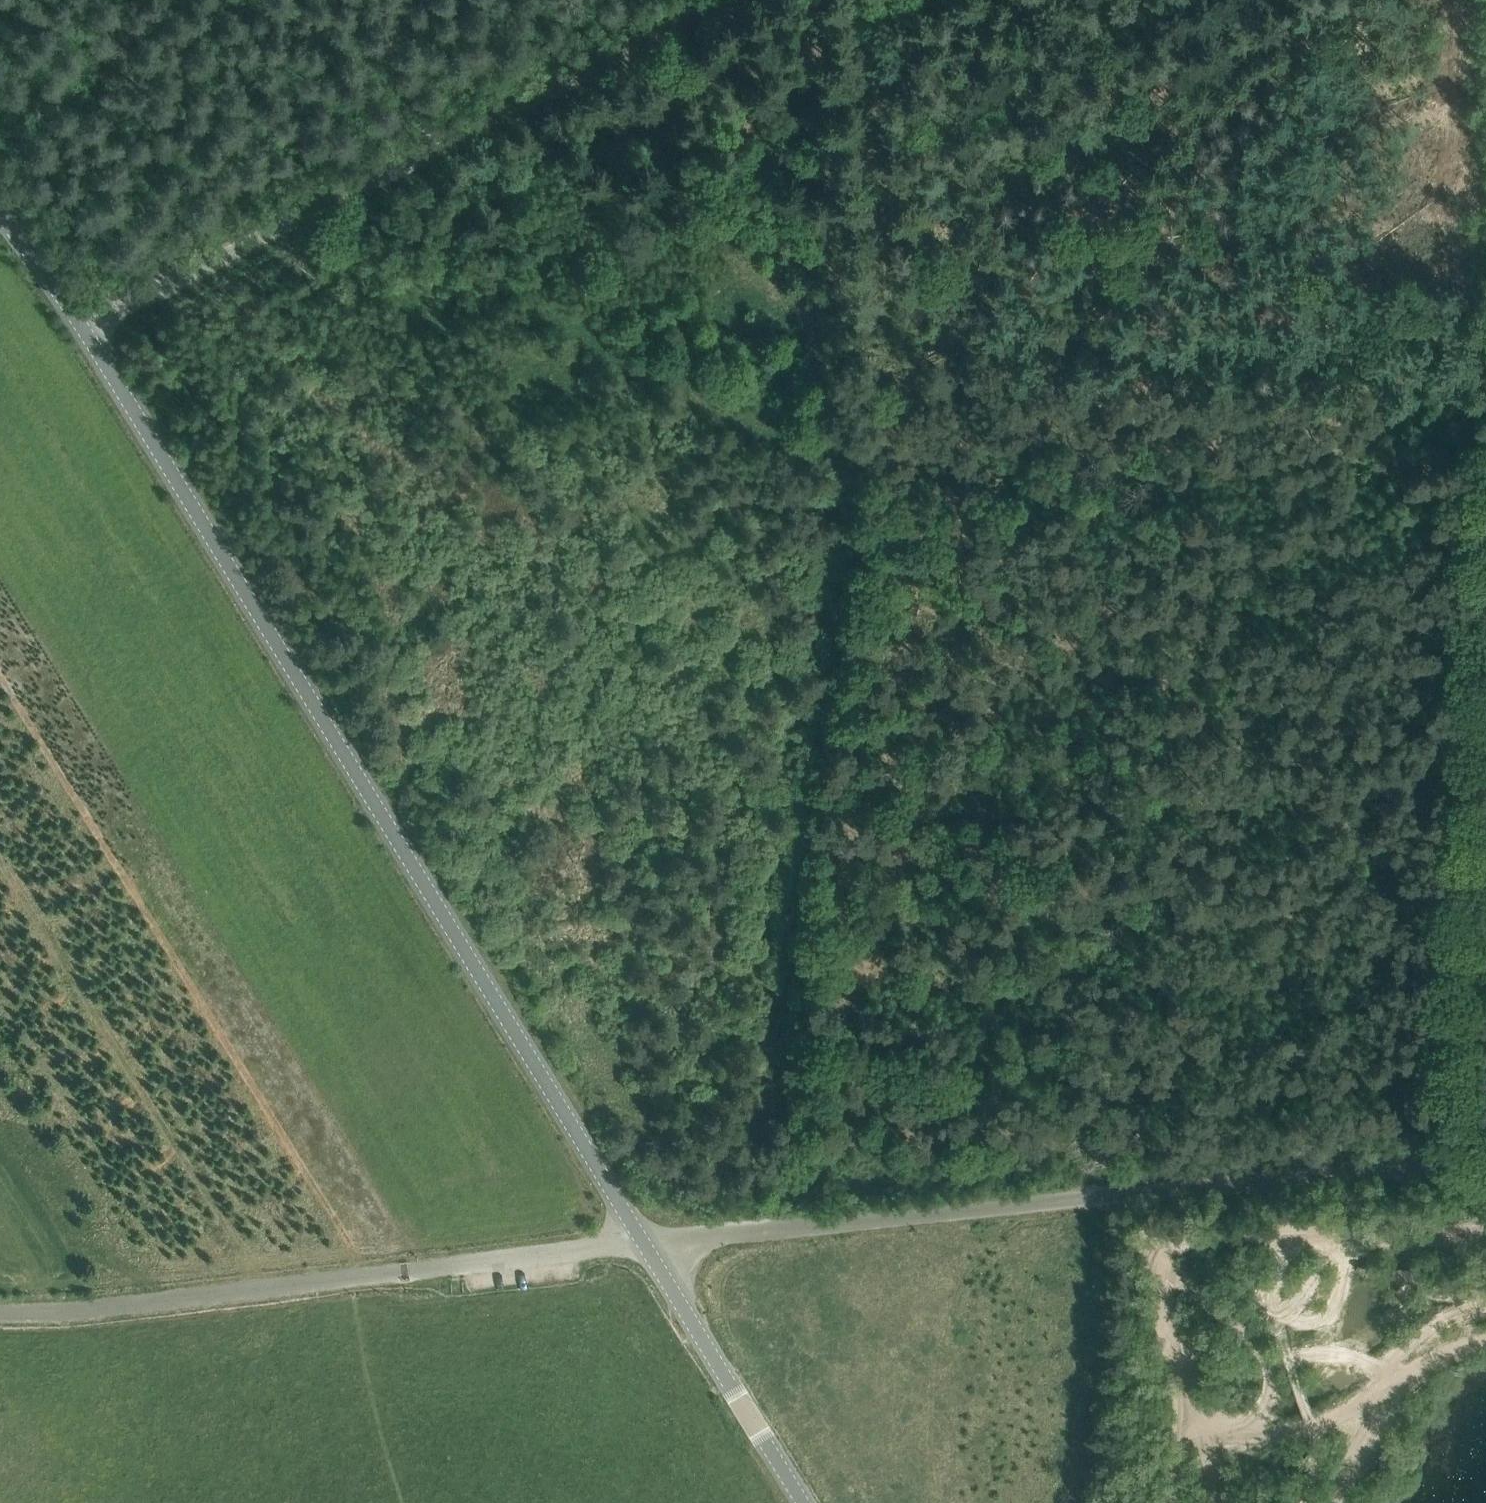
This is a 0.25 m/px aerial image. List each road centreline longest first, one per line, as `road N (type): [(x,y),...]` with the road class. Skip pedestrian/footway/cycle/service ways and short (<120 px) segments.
road 1 (unclassified): [(644,1242),(85,331)]
road 2 (unclassified): [(1485,1172),(1408,1169),(644,1242)]
road 3 (unclassified): [(85,331),(723,0)]
road 4 (unclassified): [(0,1313),(152,1305),(644,1242)]
road 5 (unclassified): [(805,1502),(644,1242)]
road 6 (unclassified): [(85,331),(0,212)]

